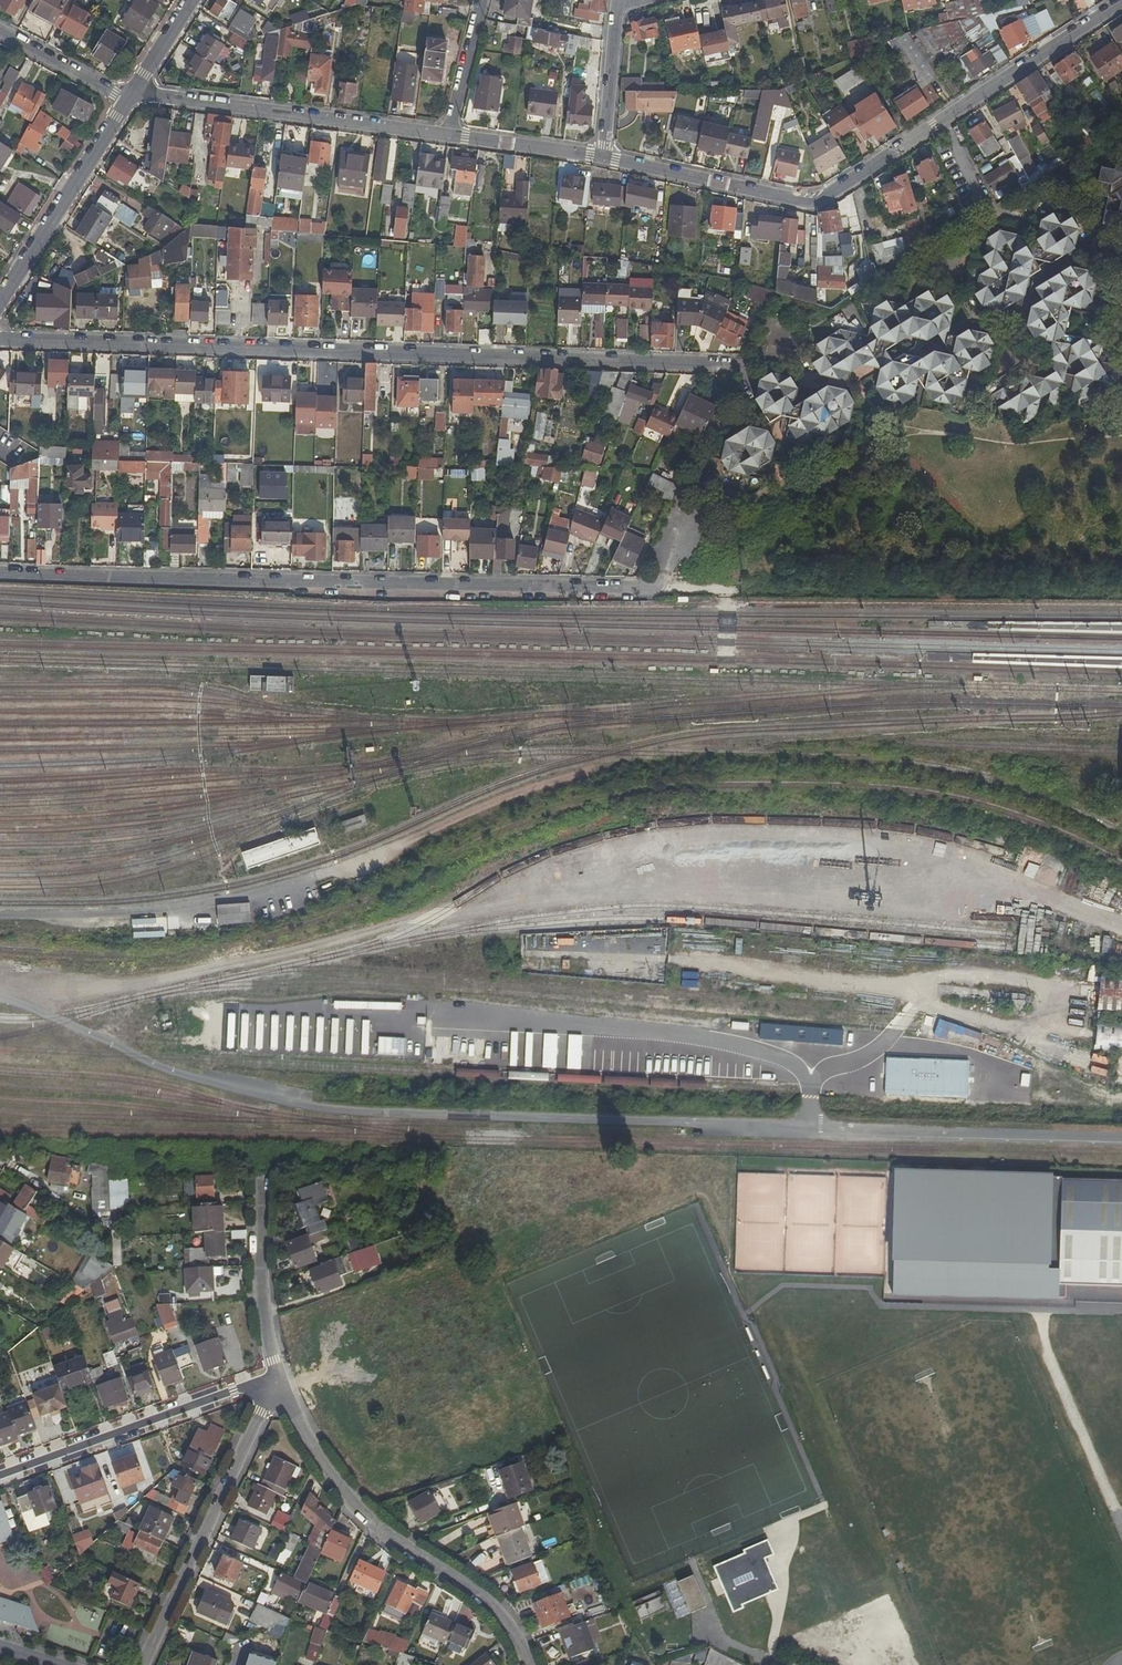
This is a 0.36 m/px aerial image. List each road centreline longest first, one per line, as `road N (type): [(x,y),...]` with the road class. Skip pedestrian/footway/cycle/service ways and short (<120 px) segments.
road 1 (residential): [(0,572),(655,590),(695,525)]
road 2 (residential): [(0,339),(730,365)]
road 3 (residential): [(606,161),(818,198),(1121,1)]
road 4 (residential): [(531,1664),(499,1614),(365,1519),(336,1486),(277,1380)]
road 5 (residential): [(135,86),(448,133)]
road 6 (residential): [(148,1664),(277,1380)]
road 7 (residential): [(0,1475),(277,1380)]
road 8 (residential): [(126,100),(0,301)]
road 9 (residential): [(277,1380),(263,1304),(259,1182)]
road 10 (residential): [(448,133),(606,161)]
road 11 (residential): [(606,161),(617,7)]
road 12 (residential): [(0,32),(126,100)]
road 13 (residential): [(448,133),(481,0)]

